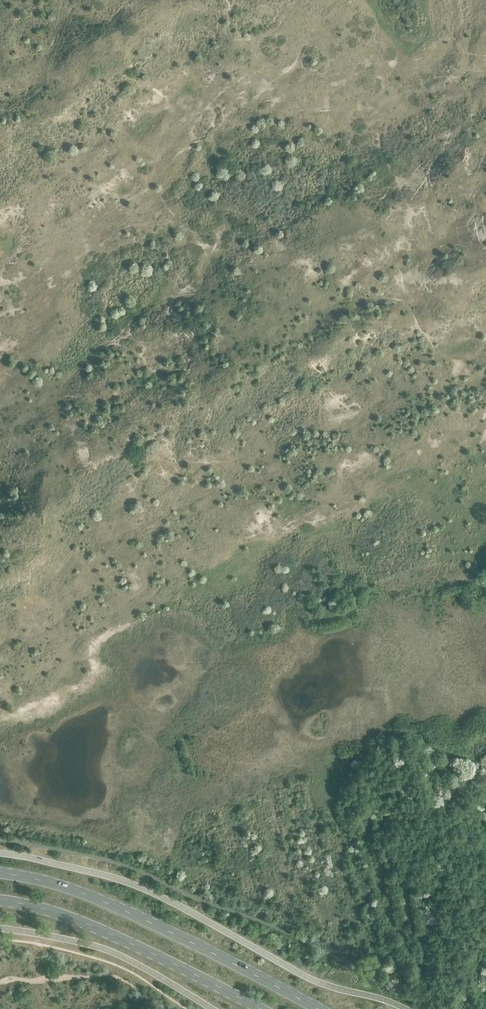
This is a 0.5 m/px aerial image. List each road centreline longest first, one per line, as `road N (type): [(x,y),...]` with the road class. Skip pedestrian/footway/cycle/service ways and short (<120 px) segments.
road 1 (primary): [(316,1008),(98,898),(0,874)]
road 2 (primary): [(0,903),(89,924),(258,1008)]

